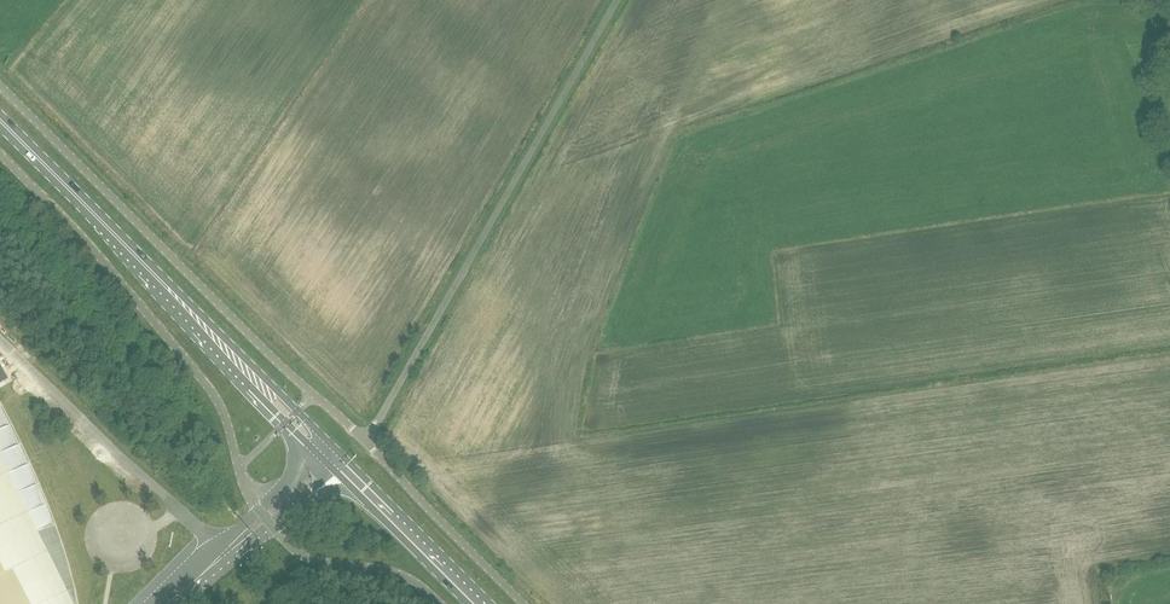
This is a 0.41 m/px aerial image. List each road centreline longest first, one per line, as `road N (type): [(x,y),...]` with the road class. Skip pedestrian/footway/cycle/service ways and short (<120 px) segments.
road 1 (unclassified): [(366,441),(0,86)]
road 2 (unclassified): [(366,441),(621,0)]
road 3 (unclassified): [(265,518),(205,378),(0,153)]
road 4 (primary): [(151,272),(208,345),(326,463)]
road 5 (primary): [(337,452),(151,272)]
road 6 (unclassified): [(522,603),(366,441)]
road 7 (primary): [(151,272),(0,121)]
road 8 (primary): [(488,603),(337,452)]
road 9 (unclassified): [(440,603),(395,571),(304,559),(265,518)]
road 10 (primary): [(326,463),(468,603)]

